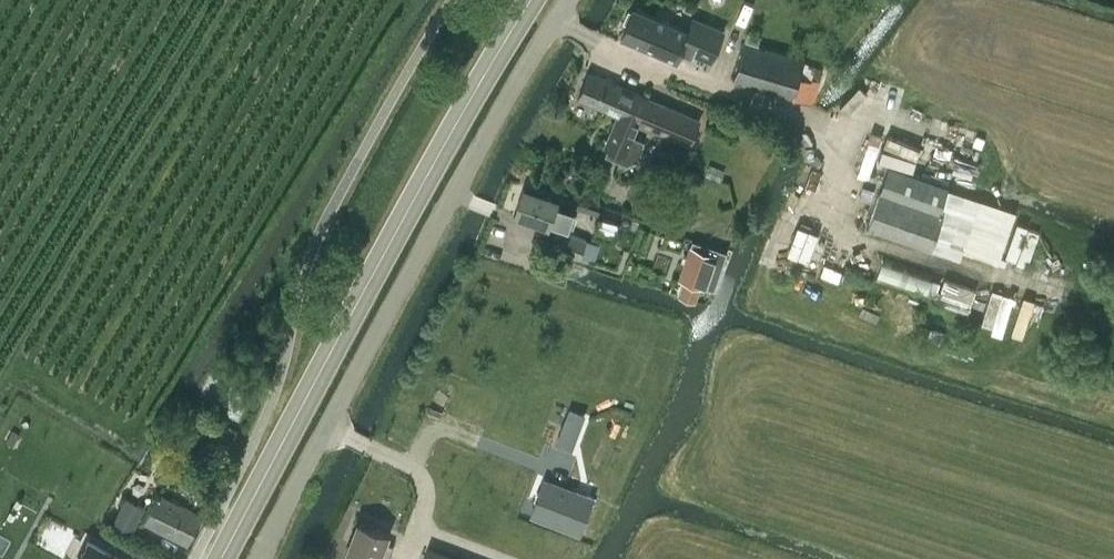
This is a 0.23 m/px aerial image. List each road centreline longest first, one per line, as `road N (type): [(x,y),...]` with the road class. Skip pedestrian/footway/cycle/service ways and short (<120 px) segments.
road 1 (unclassified): [(567,0),(257,558)]
road 2 (tertiary): [(224,558),(532,0)]

